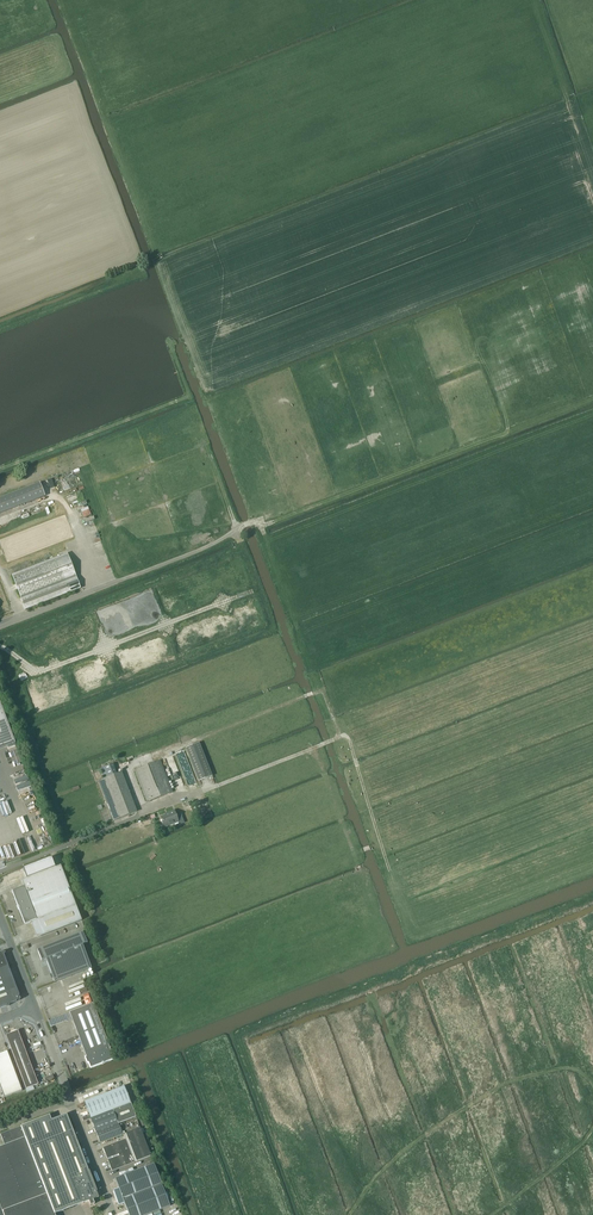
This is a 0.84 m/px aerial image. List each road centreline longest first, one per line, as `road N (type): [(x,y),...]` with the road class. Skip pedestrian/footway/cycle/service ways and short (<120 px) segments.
road 1 (track): [(262,525),(592,397)]
road 2 (track): [(191,797),(343,735),(351,739),(390,869)]
road 3 (track): [(117,582),(250,522),(262,525),(264,536)]

